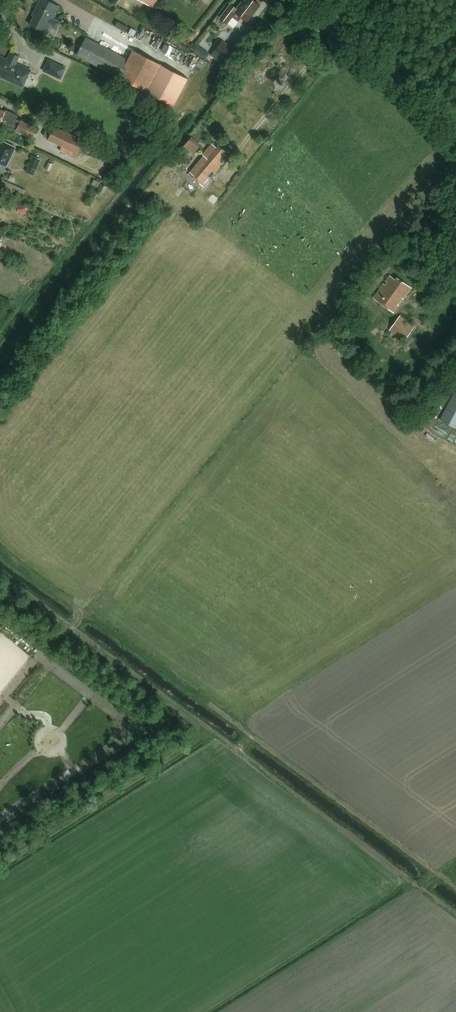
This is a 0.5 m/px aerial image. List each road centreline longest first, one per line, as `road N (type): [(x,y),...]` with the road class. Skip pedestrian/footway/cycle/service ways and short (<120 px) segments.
road 1 (unclassified): [(455,130),(302,0)]

